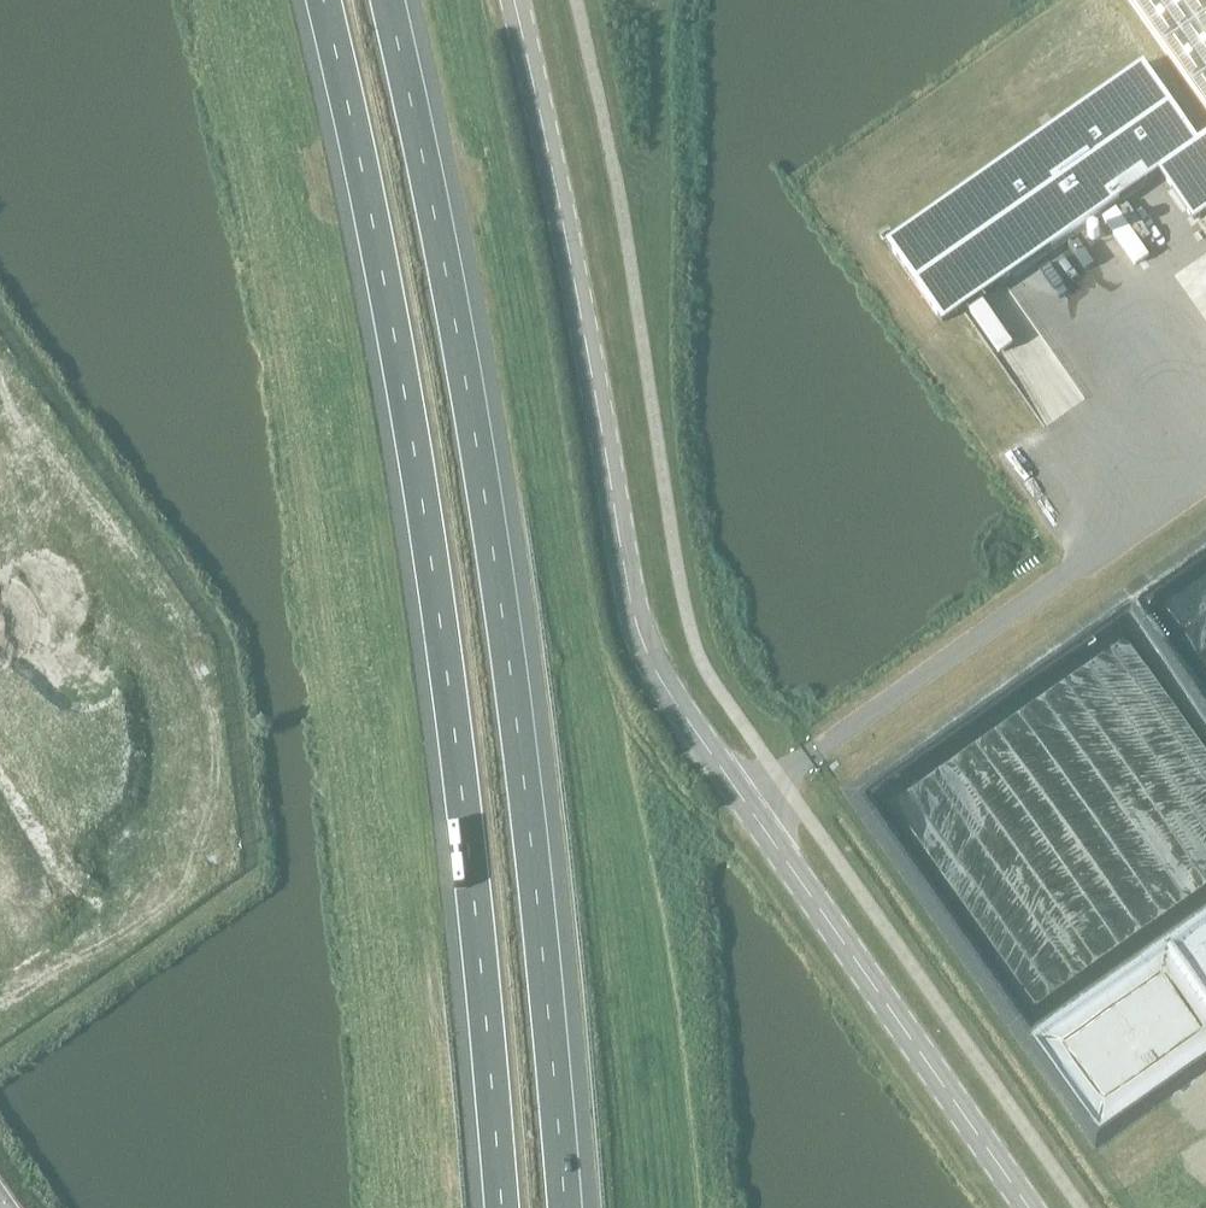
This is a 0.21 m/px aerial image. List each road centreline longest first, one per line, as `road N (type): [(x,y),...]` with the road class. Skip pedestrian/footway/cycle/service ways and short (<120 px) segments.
road 1 (tertiary): [(1027,1207),(636,631),(514,0)]
road 2 (motorway): [(325,0),(377,232),(451,693),(502,1207)]
road 3 (motorway): [(564,1207),(505,617),(473,411),(388,0)]

